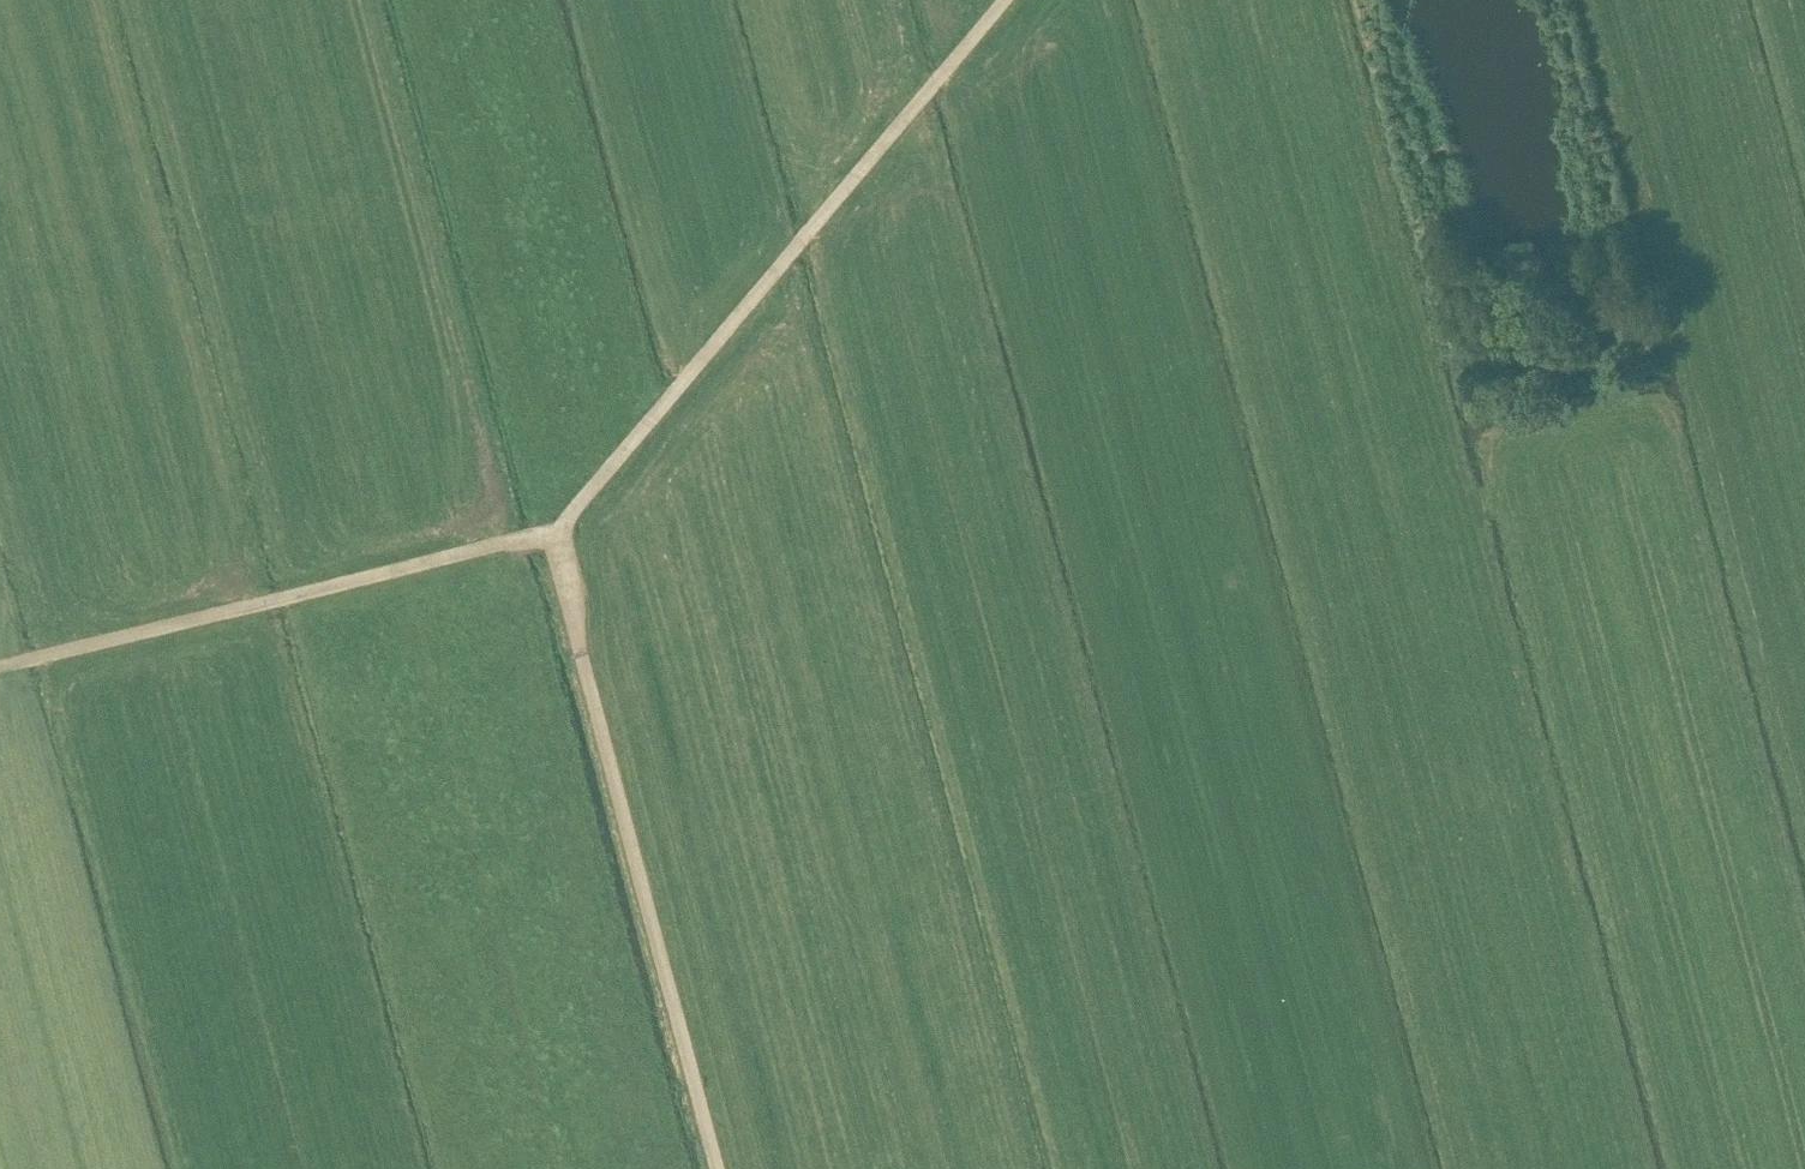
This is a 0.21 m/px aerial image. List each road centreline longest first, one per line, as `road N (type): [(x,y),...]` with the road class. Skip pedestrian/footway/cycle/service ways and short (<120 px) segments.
road 1 (track): [(0,670),(549,534),(1004,0)]
road 2 (track): [(716,1168),(549,534)]

